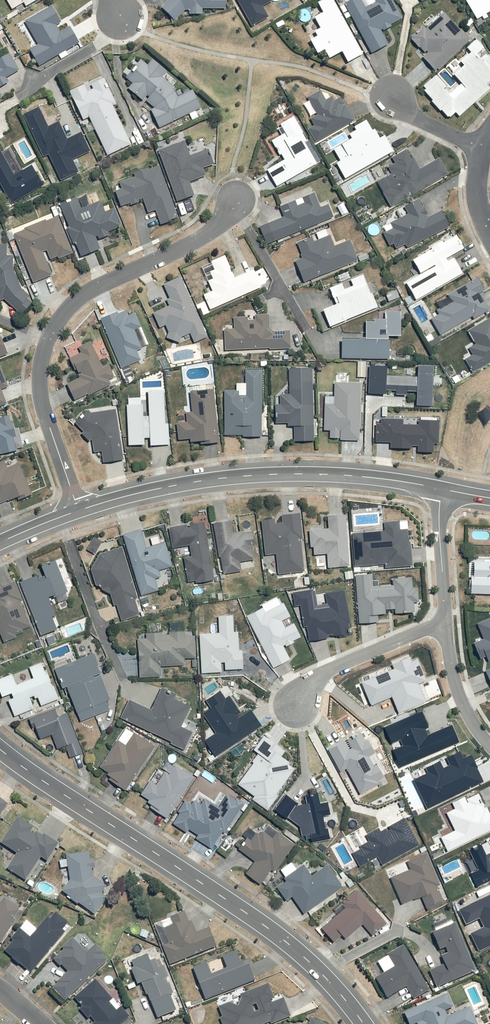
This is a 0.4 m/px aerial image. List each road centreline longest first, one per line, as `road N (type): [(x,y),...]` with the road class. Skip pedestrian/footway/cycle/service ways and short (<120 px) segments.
road 1 (tertiary): [(364,1023),(287,943),(0,750)]
road 2 (residential): [(235,200),(202,237),(79,296),(54,327),(41,397),(78,509)]
road 3 (residential): [(440,490),(347,475),(247,476),(78,509)]
road 4 (residential): [(292,707),(313,678),(445,624)]
road 5 (residential): [(445,624),(440,490)]
road 6 (residential): [(489,744),(457,690),(445,624)]

